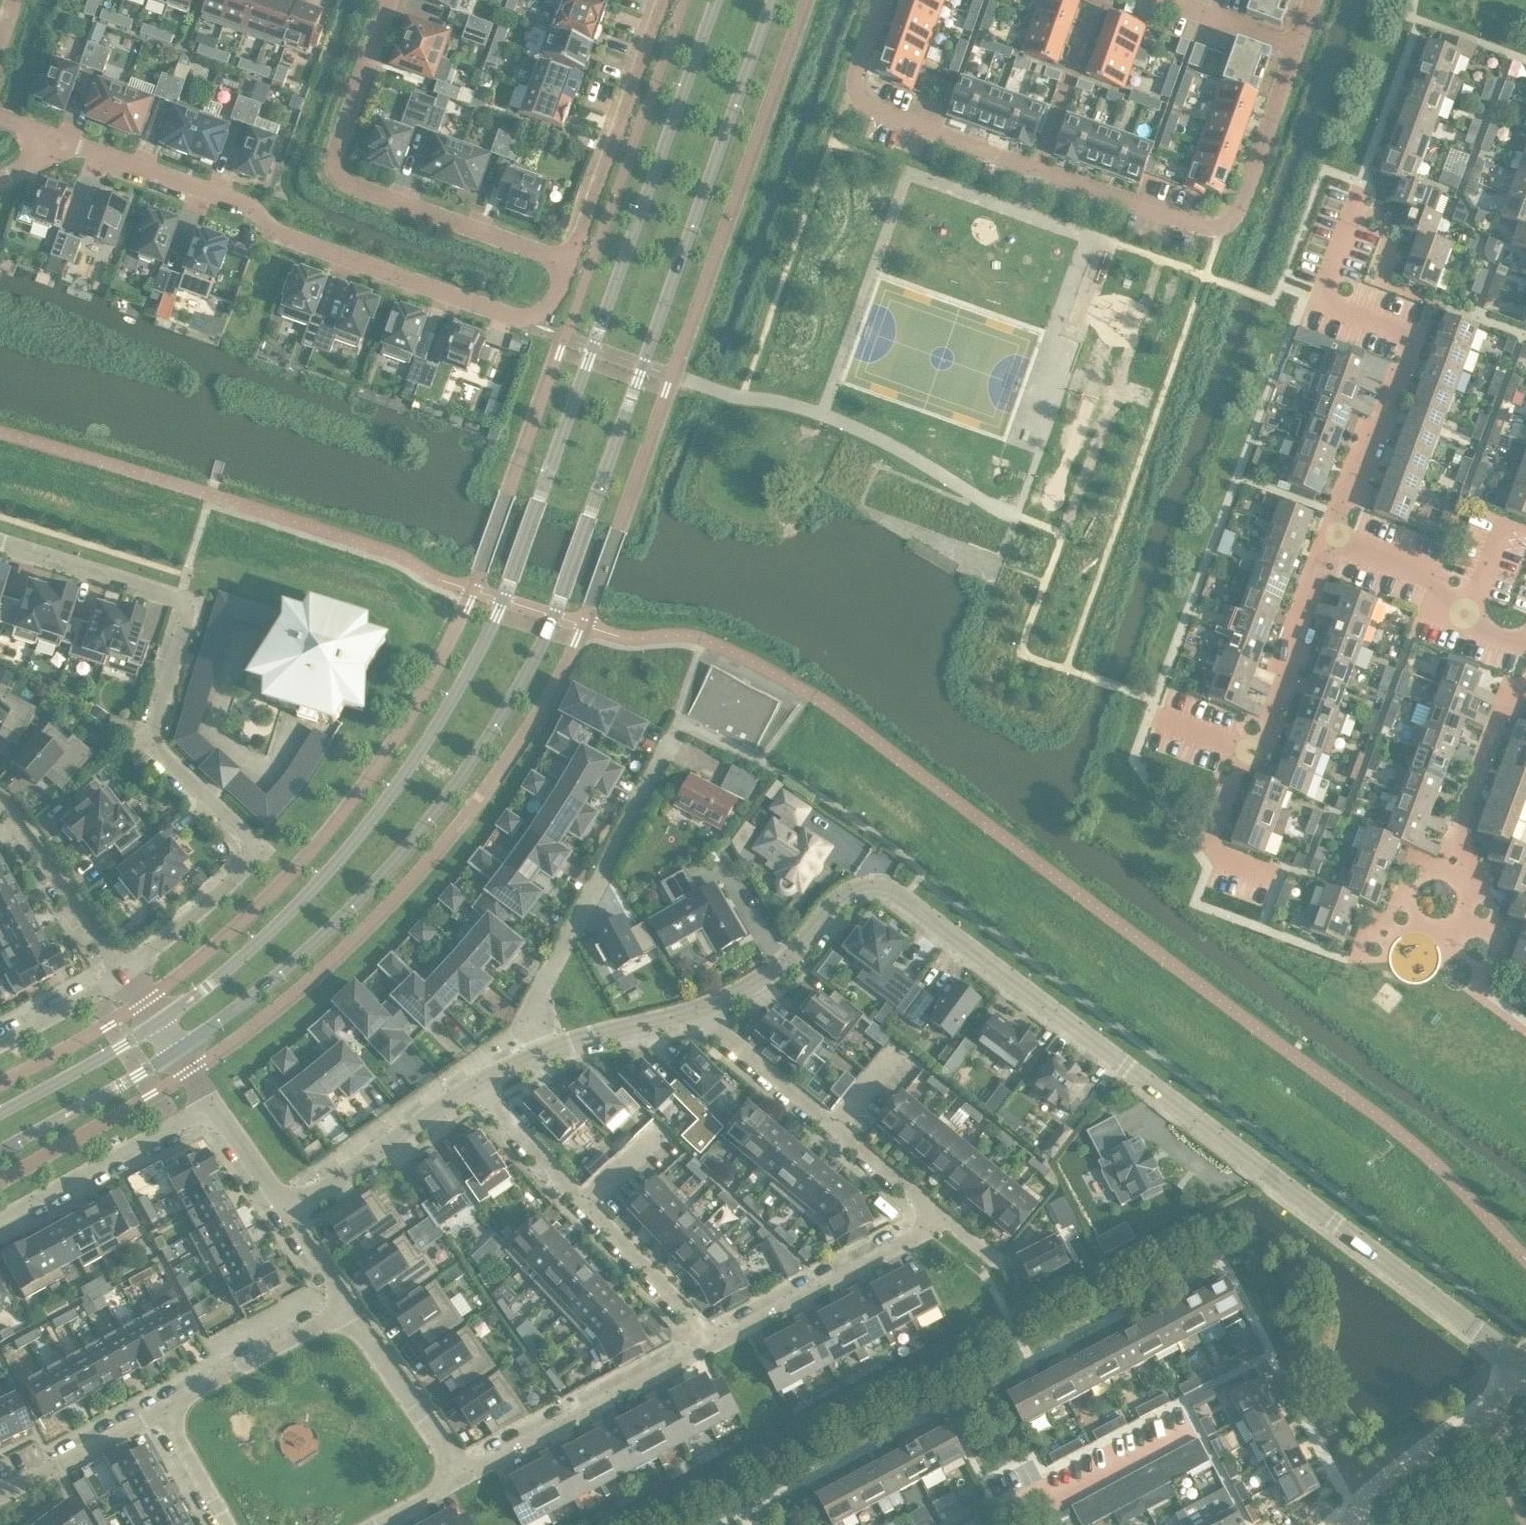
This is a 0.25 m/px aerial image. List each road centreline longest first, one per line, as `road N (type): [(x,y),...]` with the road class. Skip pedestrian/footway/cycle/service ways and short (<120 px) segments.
road 1 (secondary): [(175,1053),(270,985),(351,911),(515,697),(563,597),(773,0)]
road 2 (secondary): [(717,0),(504,601),(452,699),(396,789),(322,881),(158,1025)]
road 3 (residential): [(1525,1375),(887,890),(850,892),(774,972),(698,1011)]
road 4 (residential): [(125,972),(263,855),(149,741),(191,604),(0,544)]
road 5 (residential): [(50,137),(244,205),(276,235),(517,317),(552,303),(571,264)]
road 6 (residential): [(1039,169),(1206,228),(1223,226),(1238,215),(1312,0)]
road 7 (residential): [(571,264),(337,178),(335,155),(386,0)]
road 8 (residential): [(1330,539),(1407,329),(1320,297),(1353,207)]
road 9 (residential): [(544,1050),(531,1020),(535,1003),(679,723)]
road 10 (residential): [(711,1341),(473,1080)]
road 11 (residential): [(1476,994),(1499,932),(1457,837),(1511,696),(1525,680)]
road 12 (residential): [(698,1011),(943,1218)]
road 13 (residential): [(884,0),(855,93),(870,108),(1039,169)]
road 14 (residential): [(463,1475),(711,1341)]
road 15 (residential): [(662,0),(571,264)]
road 16 (residential): [(711,1341),(943,1218)]
road 17 (residential): [(210,1107),(0,1220)]
road 18 (residential): [(1243,749),(1264,743),(1330,539)]
road 19 (residential): [(473,1080),(288,1212)]
road 20 (residential): [(1525,641),(1466,615),(1432,577),(1330,539)]
road 21 (residential): [(1354,1524),(1525,1386)]
road 22 (residential): [(161,1411),(348,1311)]
road 23 (residential): [(125,972),(0,806)]
road 24 (secondary): [(0,1152),(175,1053)]
road 25 (residential): [(348,1311),(463,1475)]
road 26 (residential): [(1037,1524),(1031,1513),(1194,1424)]
road 27 (secondary): [(158,1025),(0,1114)]
road 28 (residential): [(0,1491),(161,1411)]
road 29 (residential): [(1095,5),(1039,169)]
road 30 (residential): [(698,1011),(544,1050)]
road 31 (residential): [(0,1043),(125,972)]
road 32 (residential): [(227,1524),(161,1411)]
road 33 (residential): [(210,1107),(288,1212)]

